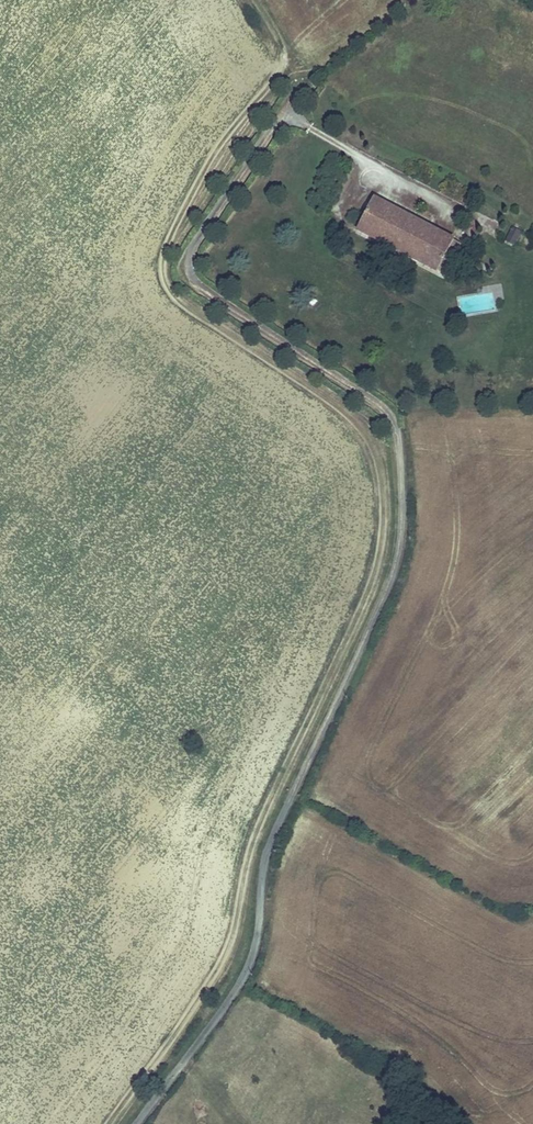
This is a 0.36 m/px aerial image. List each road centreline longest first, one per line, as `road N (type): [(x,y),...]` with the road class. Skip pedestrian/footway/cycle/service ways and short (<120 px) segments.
road 1 (residential): [(131,1123),(249,955),(269,837),(394,566),(400,525),(397,434),(383,405),(213,296),(188,262),(195,239),(266,129),(292,117),(491,224)]
road 2 (track): [(256,0),(279,37),(275,67),(215,147),(174,220),(164,251),(167,280),(192,307),(326,395),(364,430),(379,471),(380,543),(248,845),(228,948),(109,1123)]

